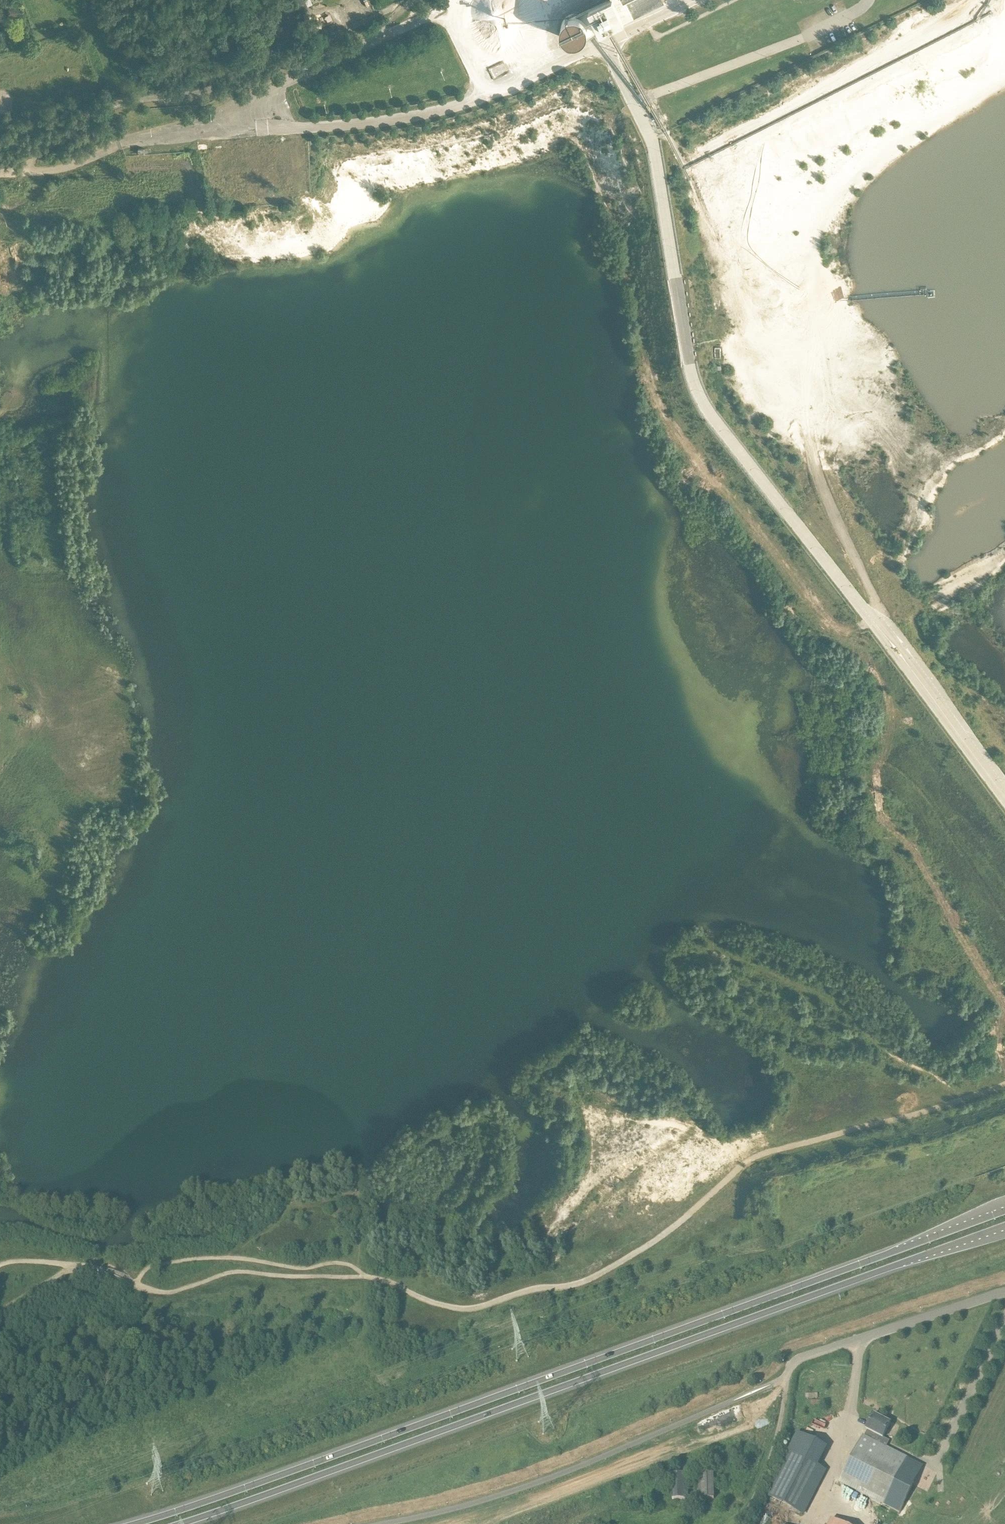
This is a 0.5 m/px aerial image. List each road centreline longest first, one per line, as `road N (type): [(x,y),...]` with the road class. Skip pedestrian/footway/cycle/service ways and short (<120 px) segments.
road 1 (primary): [(1004,1207),(125,1523)]
road 2 (primary): [(182,1523),(1004,1228)]
road 3 (track): [(874,621),(849,628),(813,601),(706,473),(645,362)]
road 4 (residential): [(1004,1292),(801,1358),(787,1377)]
road 5 (unclassified): [(121,144),(59,170),(0,173)]

